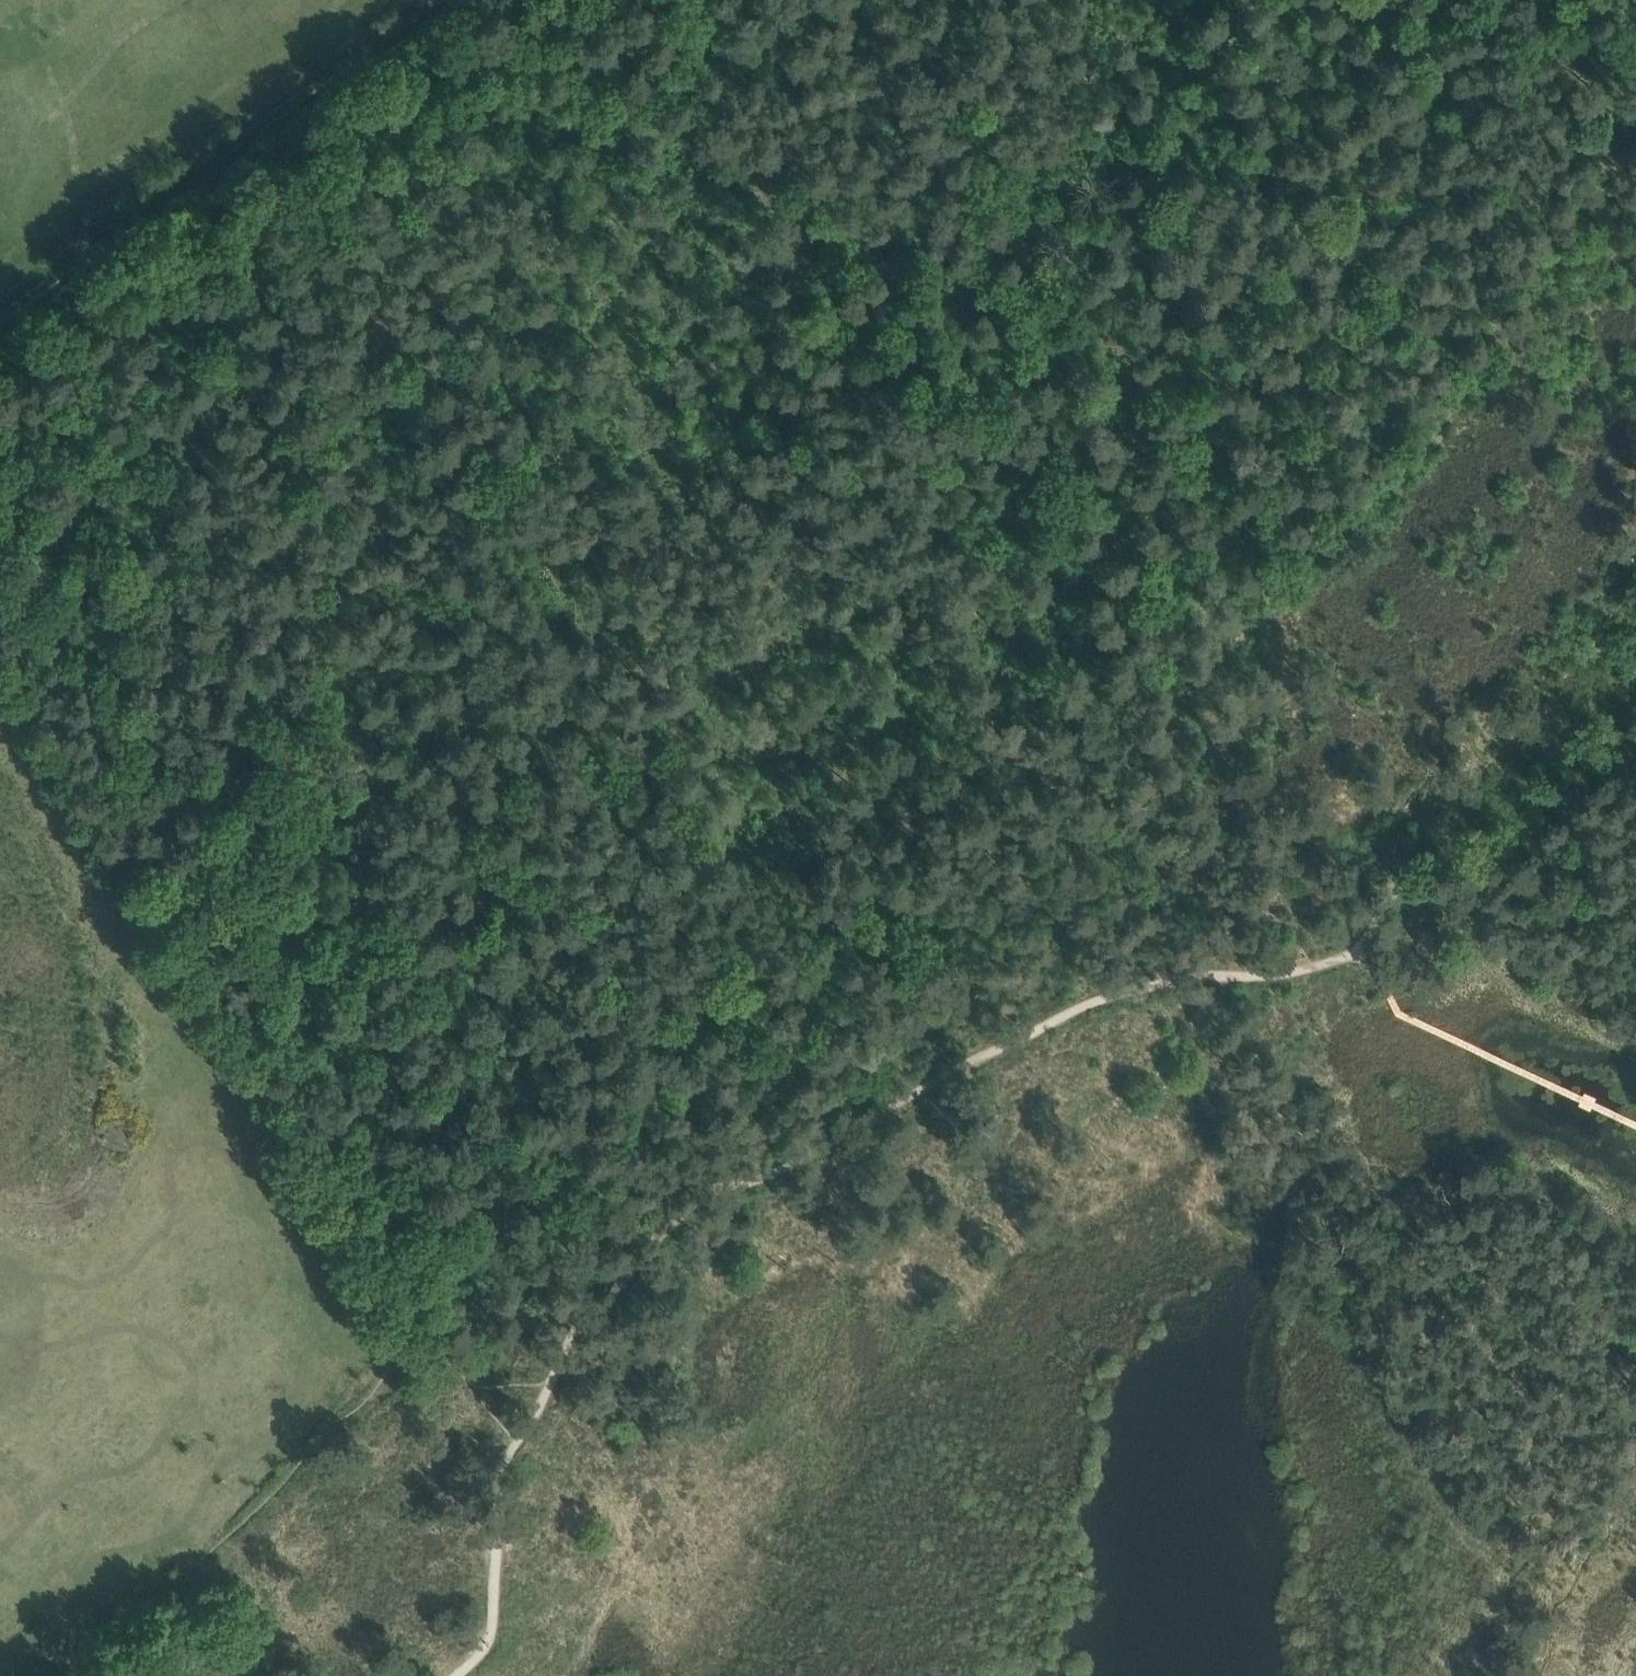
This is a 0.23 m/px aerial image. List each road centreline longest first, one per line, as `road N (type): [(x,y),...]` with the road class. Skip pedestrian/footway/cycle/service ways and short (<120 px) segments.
road 1 (track): [(0,692),(399,1373)]
road 2 (track): [(0,324),(453,0)]
road 3 (track): [(399,1373),(230,1540),(57,1675)]
road 4 (track): [(1410,874),(1635,606)]

